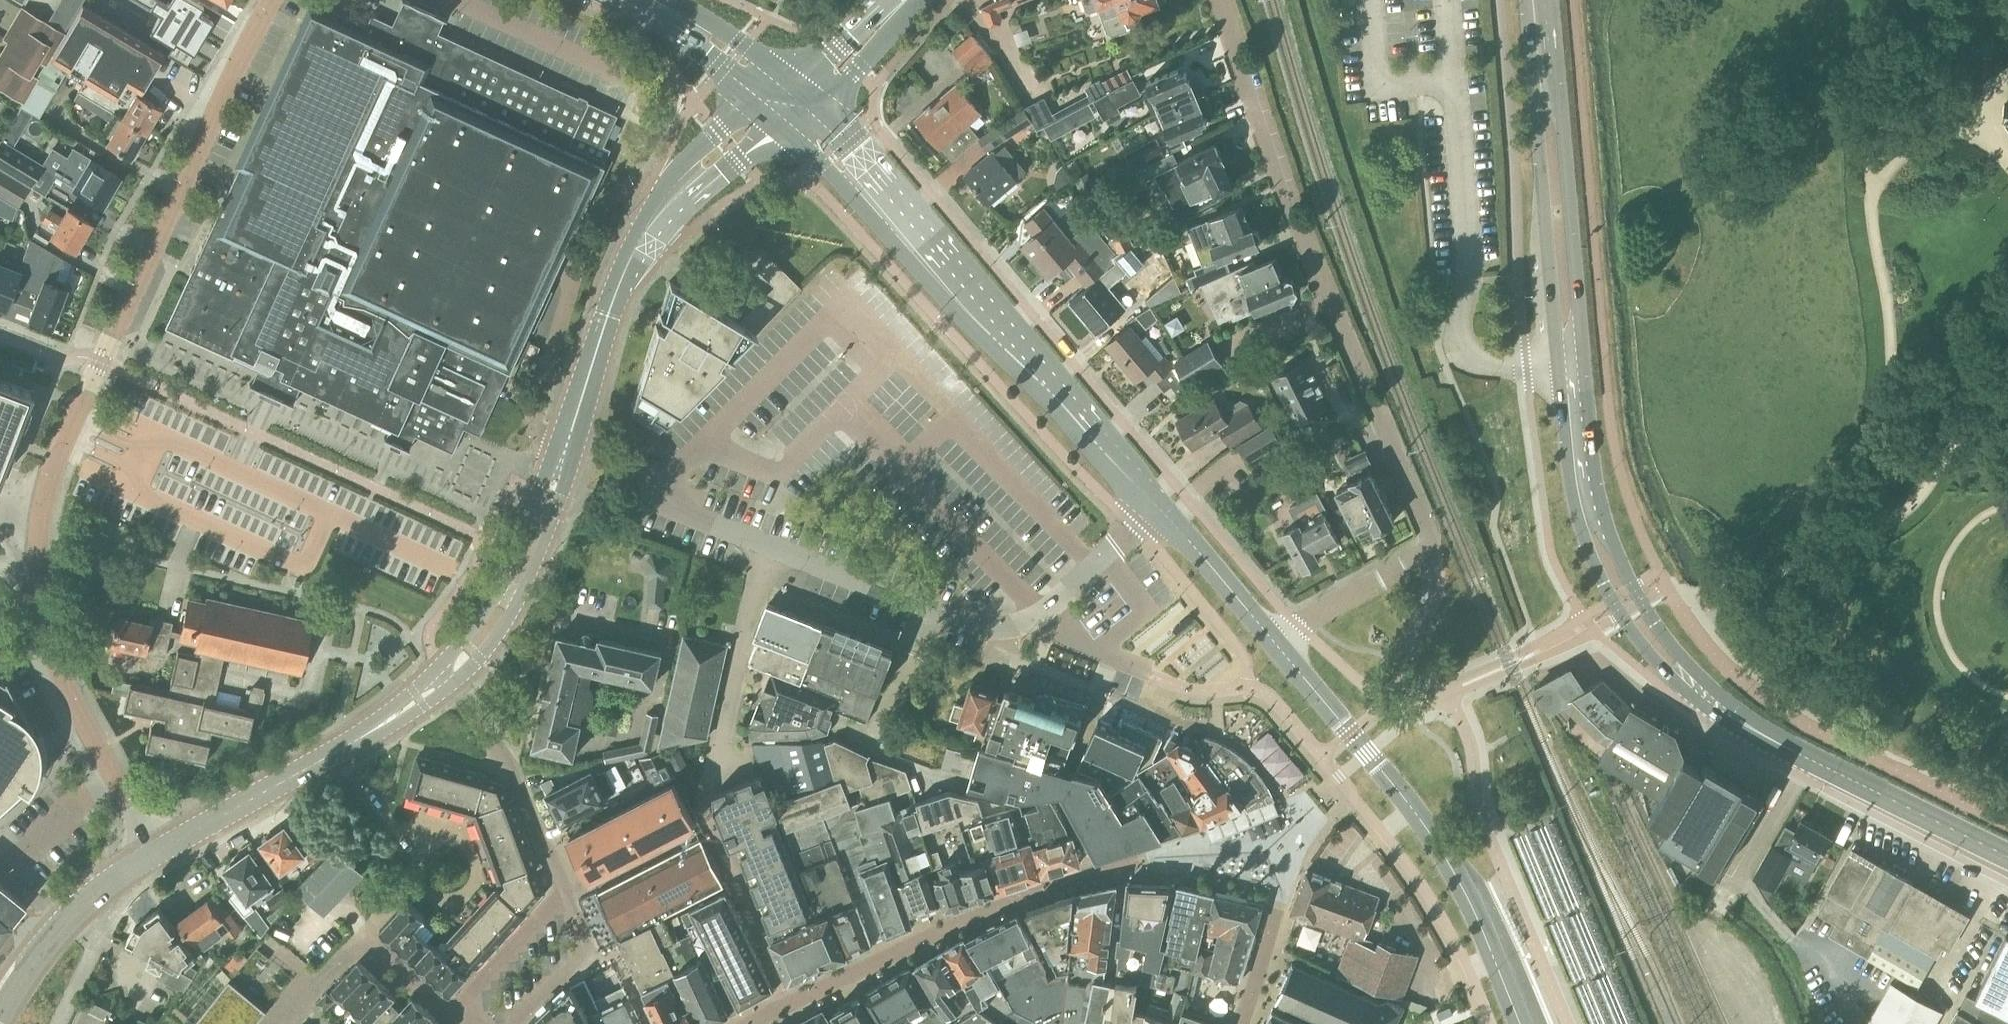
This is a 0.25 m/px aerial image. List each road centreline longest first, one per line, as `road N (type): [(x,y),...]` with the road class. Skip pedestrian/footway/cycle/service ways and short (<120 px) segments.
road 1 (residential): [(154,856),(111,783),(46,635),(42,517),(82,403),(217,104),(281,0)]
road 2 (residential): [(1279,646),(1313,617),(1421,558),(1431,549),(1430,530),(1278,181),(1221,0)]
road 3 (secondary): [(1279,646),(797,103)]
road 4 (residential): [(797,103),(729,146),(675,199),(640,249),(616,294),(530,557),(491,626),(449,675)]
road 5 (secondary): [(1632,608),(1597,536),(1580,449),(1540,0)]
road 6 (track): [(1874,528),(1896,363),(1875,185),(1969,112)]
road 7 (secondary): [(1632,608),(1680,670),(1744,724),(2007,857)]
road 8 (secondary): [(1521,1023),(1449,861),(1279,646)]
road 9 (residential): [(154,856),(332,756),(449,675)]
road 10 (residential): [(569,891),(515,776),(449,675)]
road 11 (residential): [(0,1021),(65,921),(154,856)]
road 12 (track): [(1682,610),(1724,587),(1828,556),(1874,528)]
road 13 (track): [(1874,528),(1923,493),(1966,428),(2007,390)]
road 14 (secondary): [(797,103),(645,0)]
road 15 (residential): [(517,1023),(597,951),(569,891)]
road 16 (residential): [(569,891),(455,1016)]
road 17 (secondary): [(797,103),(911,0)]
road 18 (residential): [(416,879),(444,902),(475,883),(468,848),(432,843)]
road 19 (residential): [(367,934),(278,1023)]

